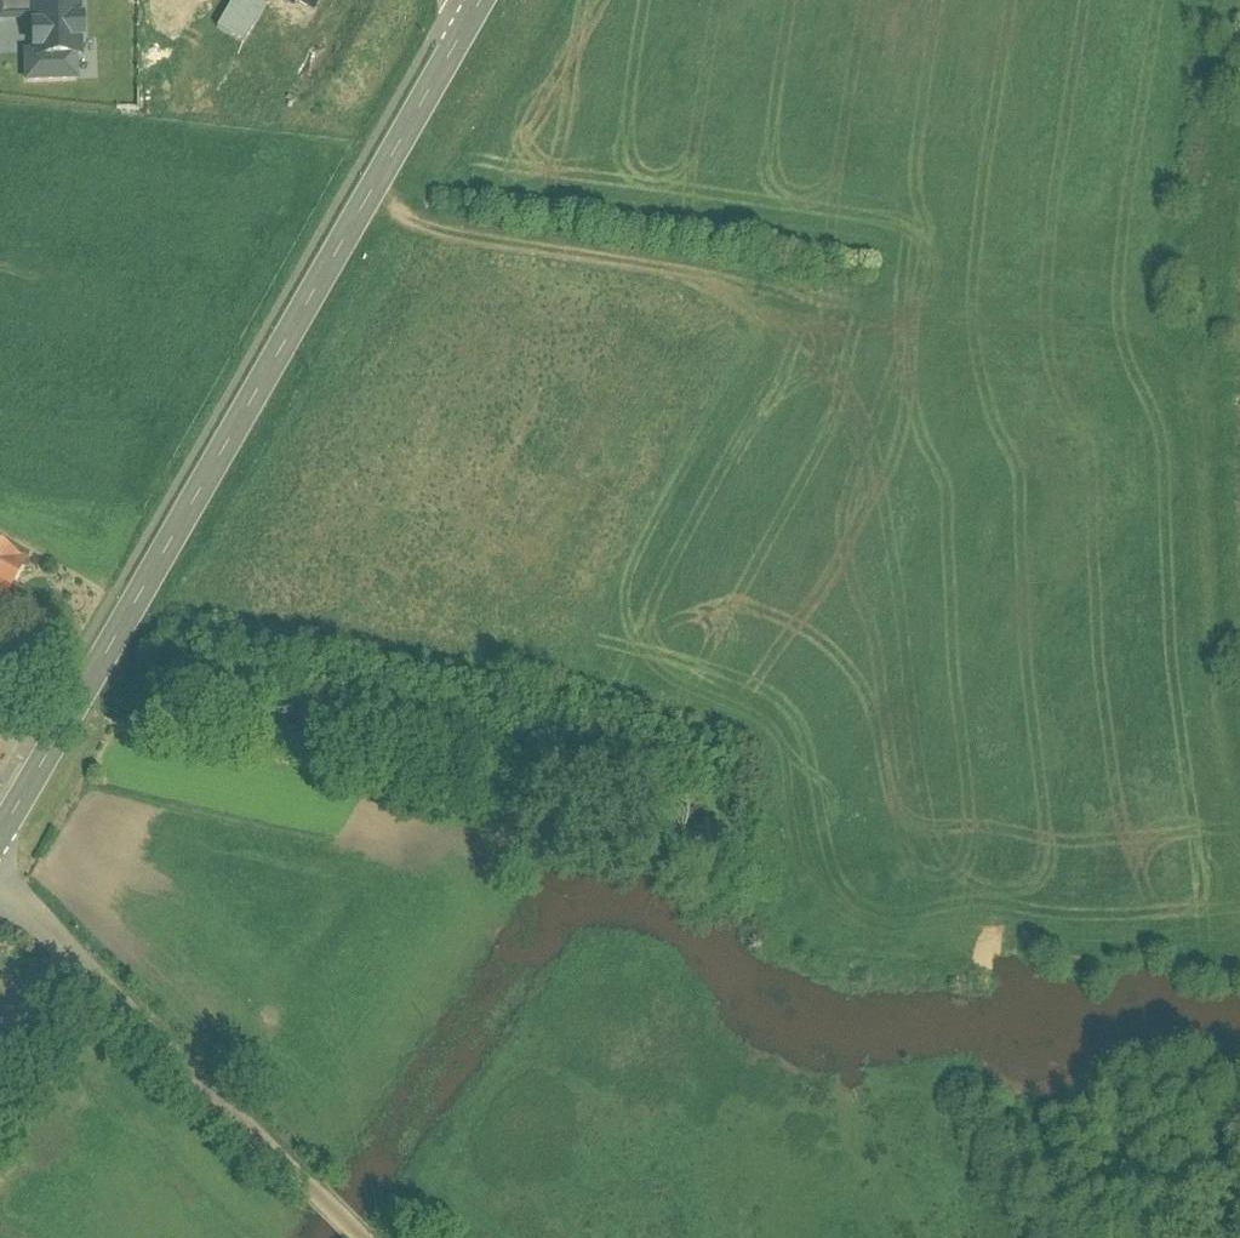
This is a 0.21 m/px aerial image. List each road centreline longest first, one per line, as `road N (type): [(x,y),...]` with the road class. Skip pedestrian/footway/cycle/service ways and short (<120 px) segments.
road 1 (secondary): [(0,836),(483,0)]
road 2 (unclassified): [(0,886),(358,1237)]
road 3 (track): [(374,186),(411,225),(758,282)]

